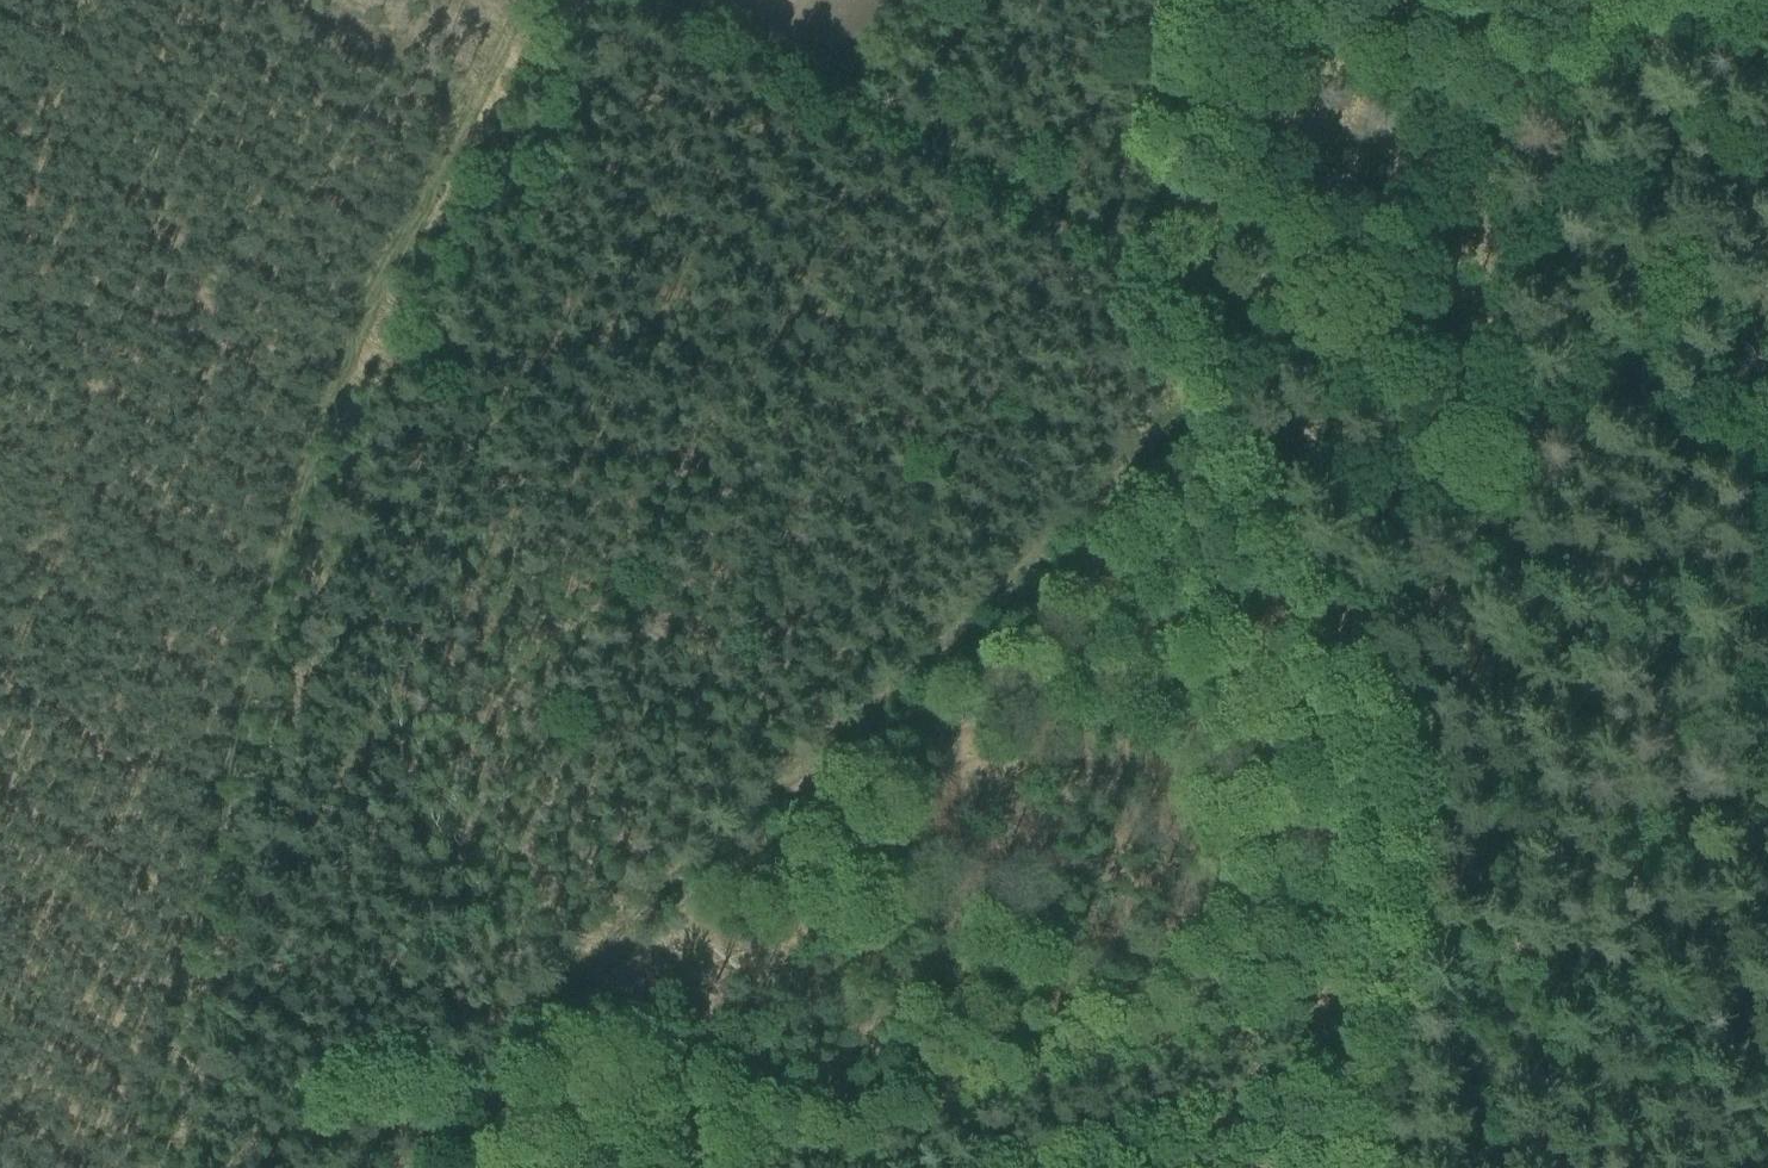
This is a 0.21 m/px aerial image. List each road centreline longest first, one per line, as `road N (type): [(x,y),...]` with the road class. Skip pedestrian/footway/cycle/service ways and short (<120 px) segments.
road 1 (unclassified): [(1329,1167),(1380,1018),(1394,855),(1359,722),(1177,376),(1164,306),(1186,147),(1230,0)]
road 2 (track): [(670,0),(973,179),(1167,261)]
road 3 (track): [(1648,0),(1767,96)]

